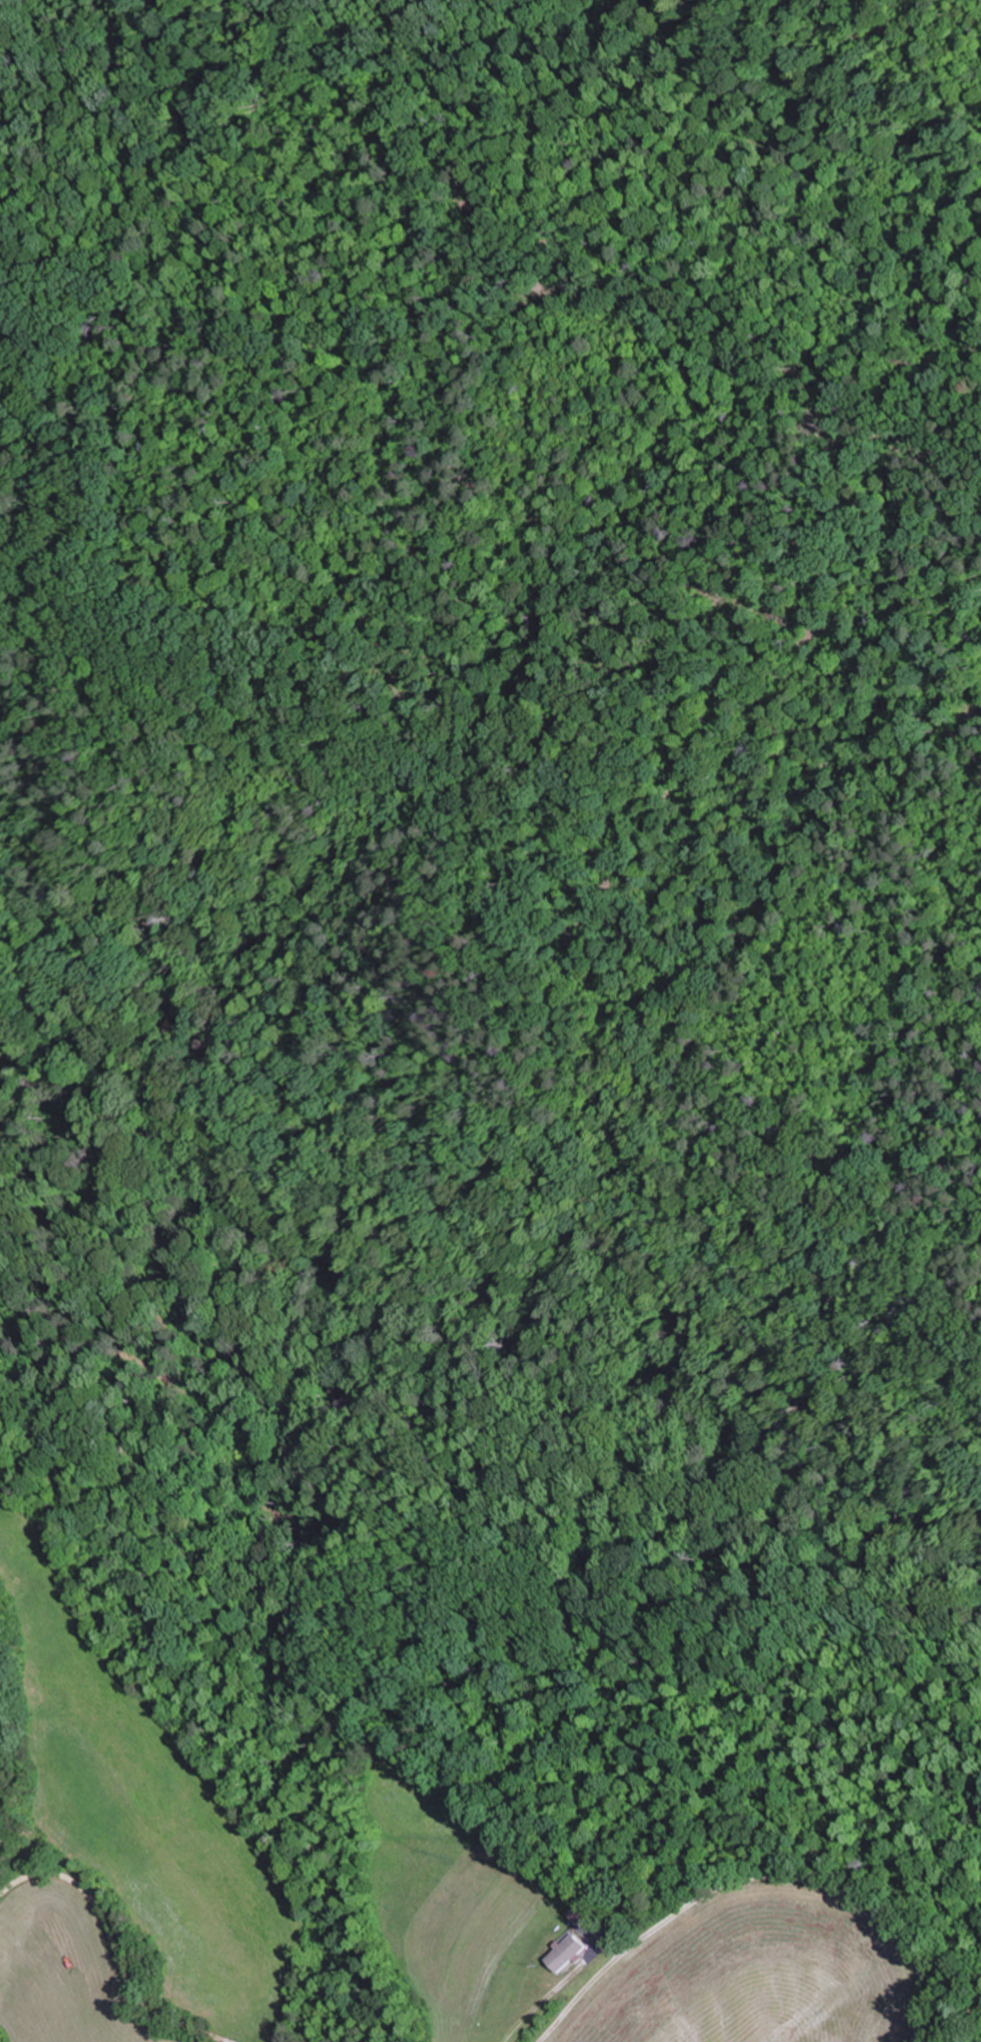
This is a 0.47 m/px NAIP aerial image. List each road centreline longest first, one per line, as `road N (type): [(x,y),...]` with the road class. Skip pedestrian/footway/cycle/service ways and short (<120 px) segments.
road 1 (tertiary): [(918,2041),(924,1994),(904,1934),(850,1895),(777,1882),(725,1894),(694,1912),(609,1974),(547,2041)]
road 2 (tertiary): [(230,2041),(171,2021),(132,1983),(101,1912),(73,1885),(34,1880),(0,1905)]

